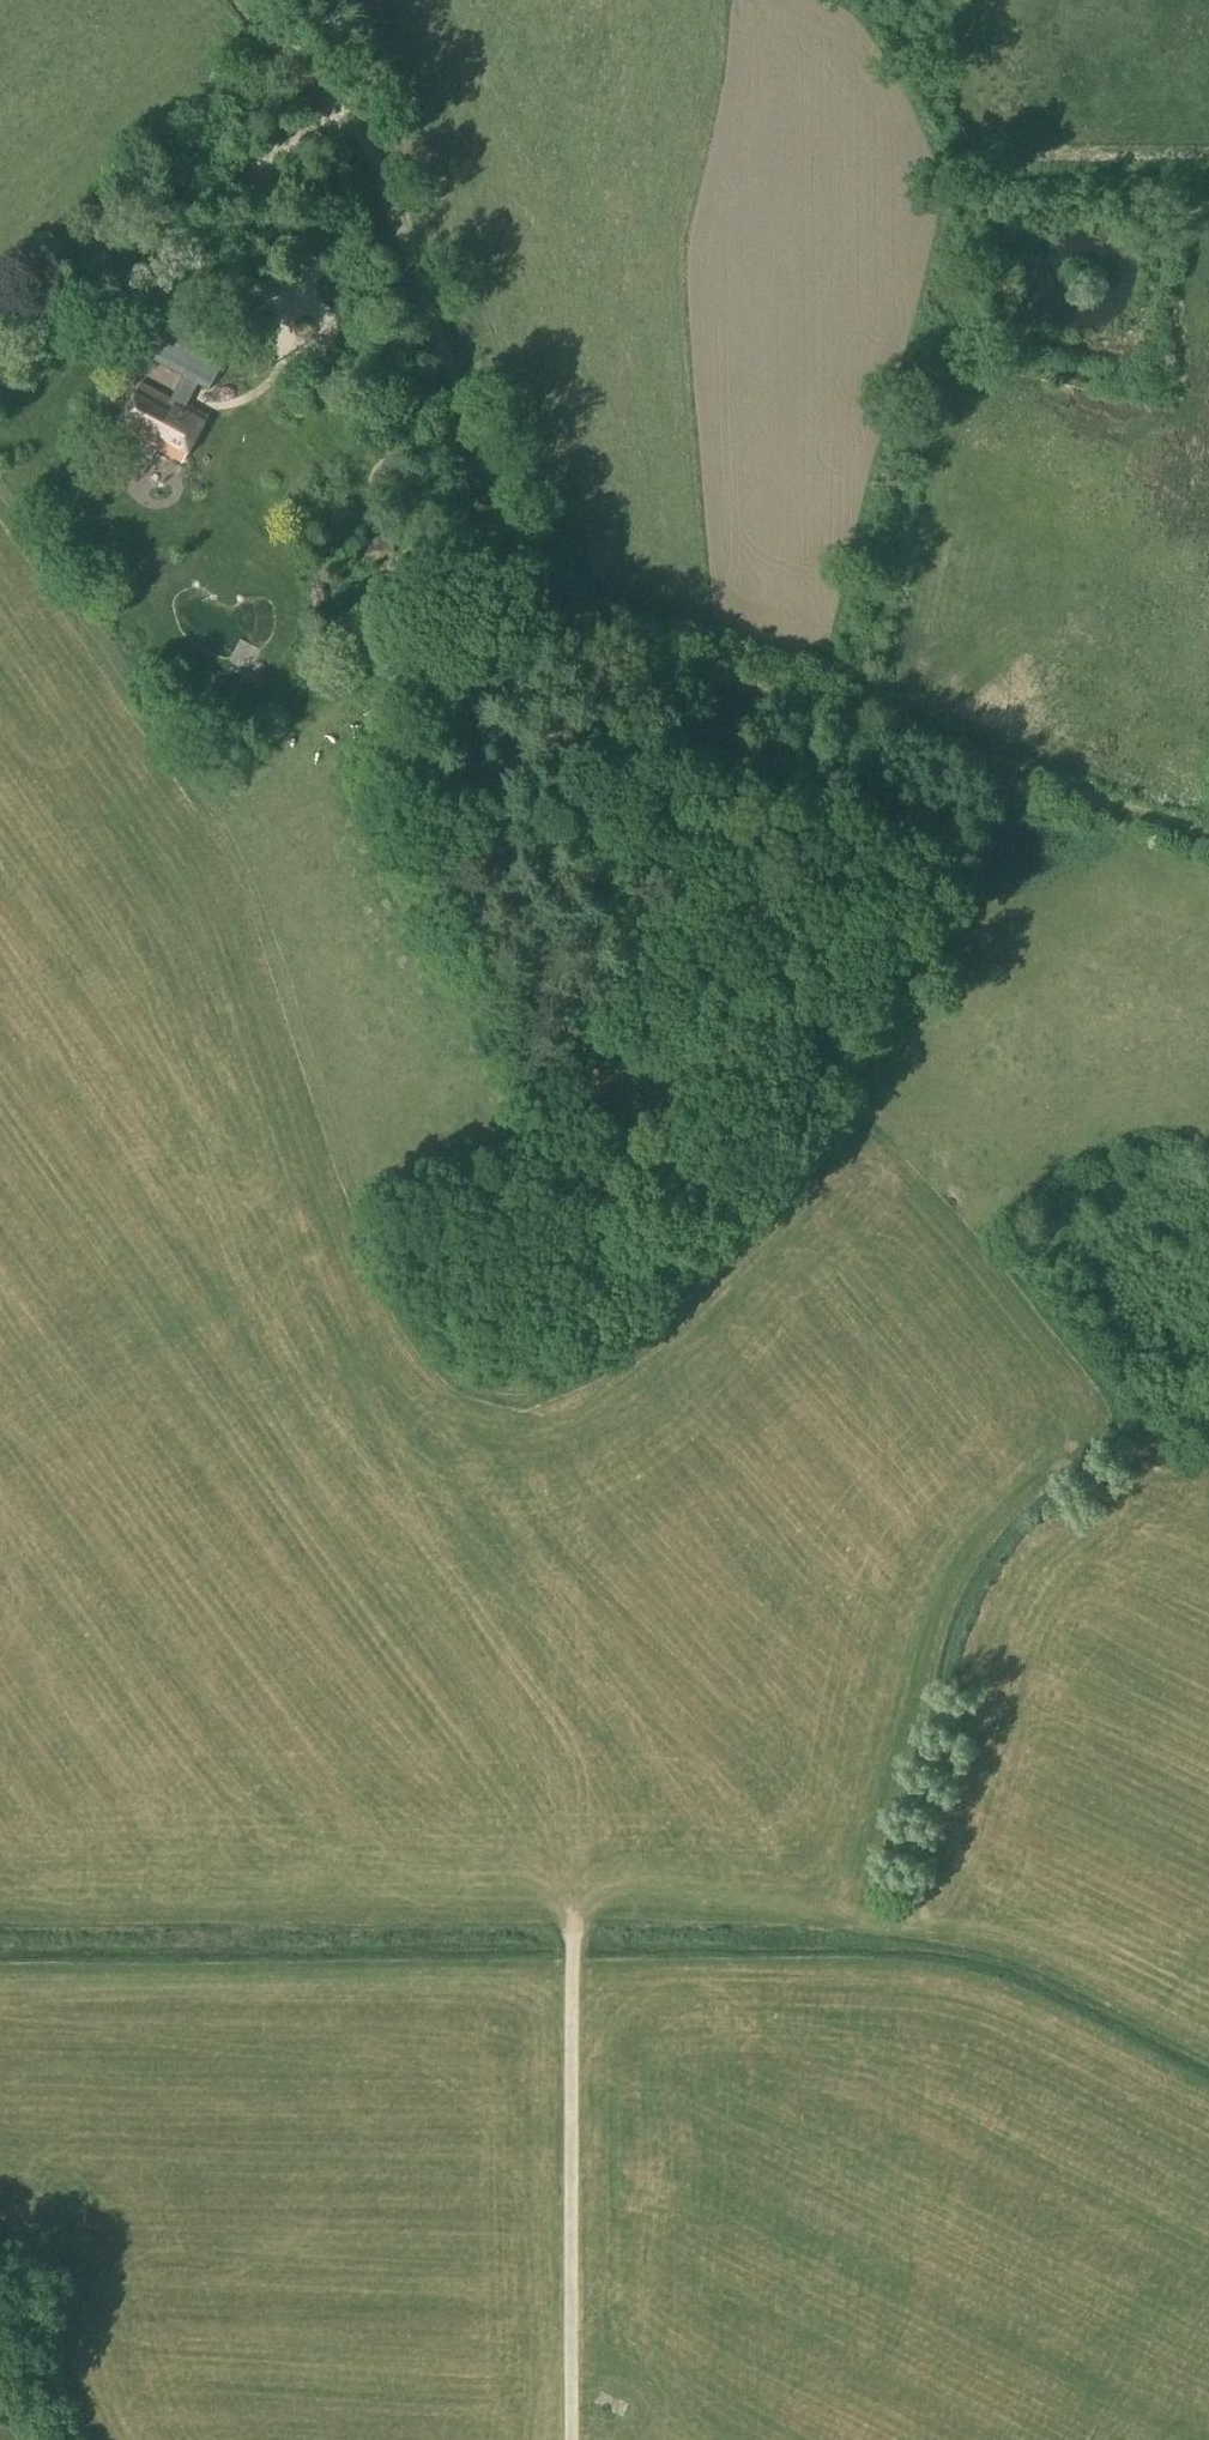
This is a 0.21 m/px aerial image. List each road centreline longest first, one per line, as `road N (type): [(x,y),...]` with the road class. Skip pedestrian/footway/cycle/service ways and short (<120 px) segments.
road 1 (track): [(1208,839),(891,712),(787,685),(652,667),(544,607),(514,577)]
road 2 (unclassified): [(514,577),(497,510),(353,119),(253,0)]

